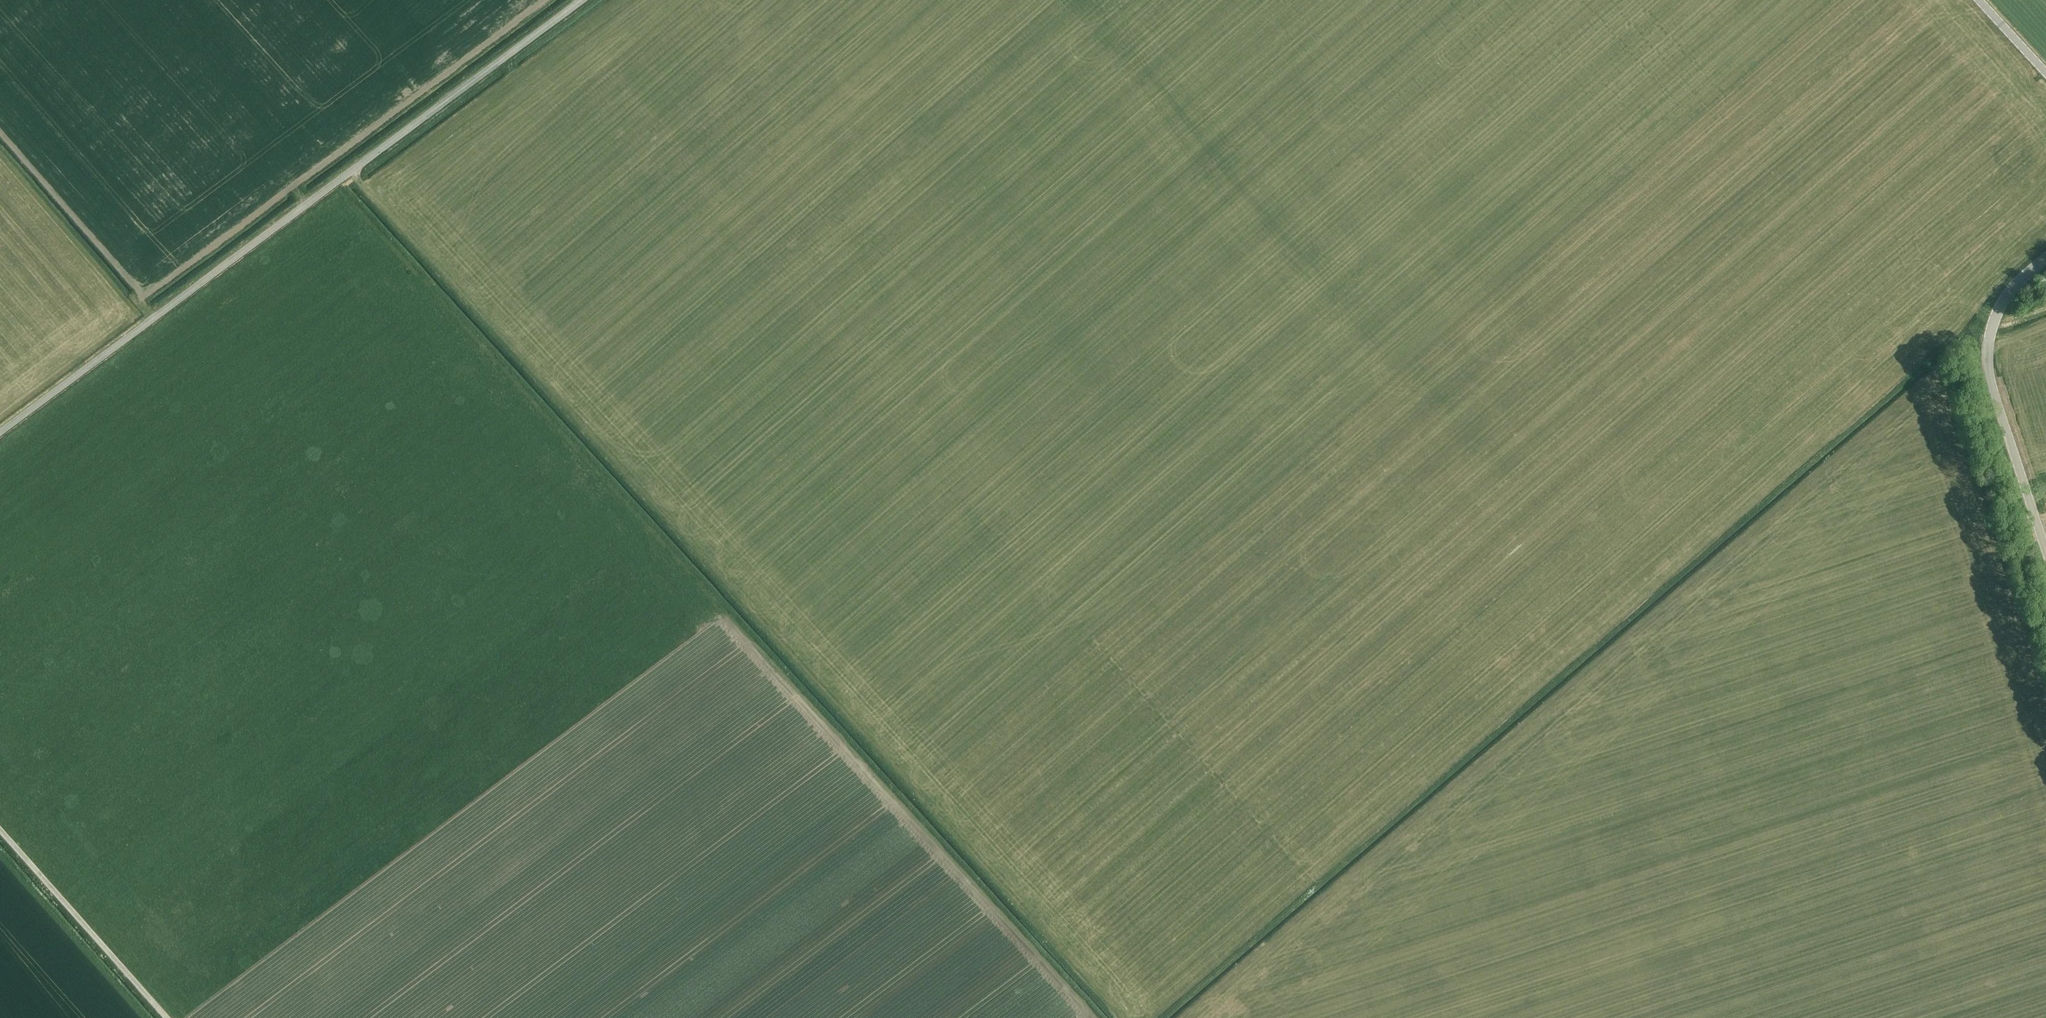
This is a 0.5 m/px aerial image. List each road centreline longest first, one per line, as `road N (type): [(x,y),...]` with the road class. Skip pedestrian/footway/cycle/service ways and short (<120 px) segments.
road 1 (unclassified): [(0,433),(584,0)]
road 2 (unclassified): [(2045,551),(1987,355),(2000,308),(2045,260)]

